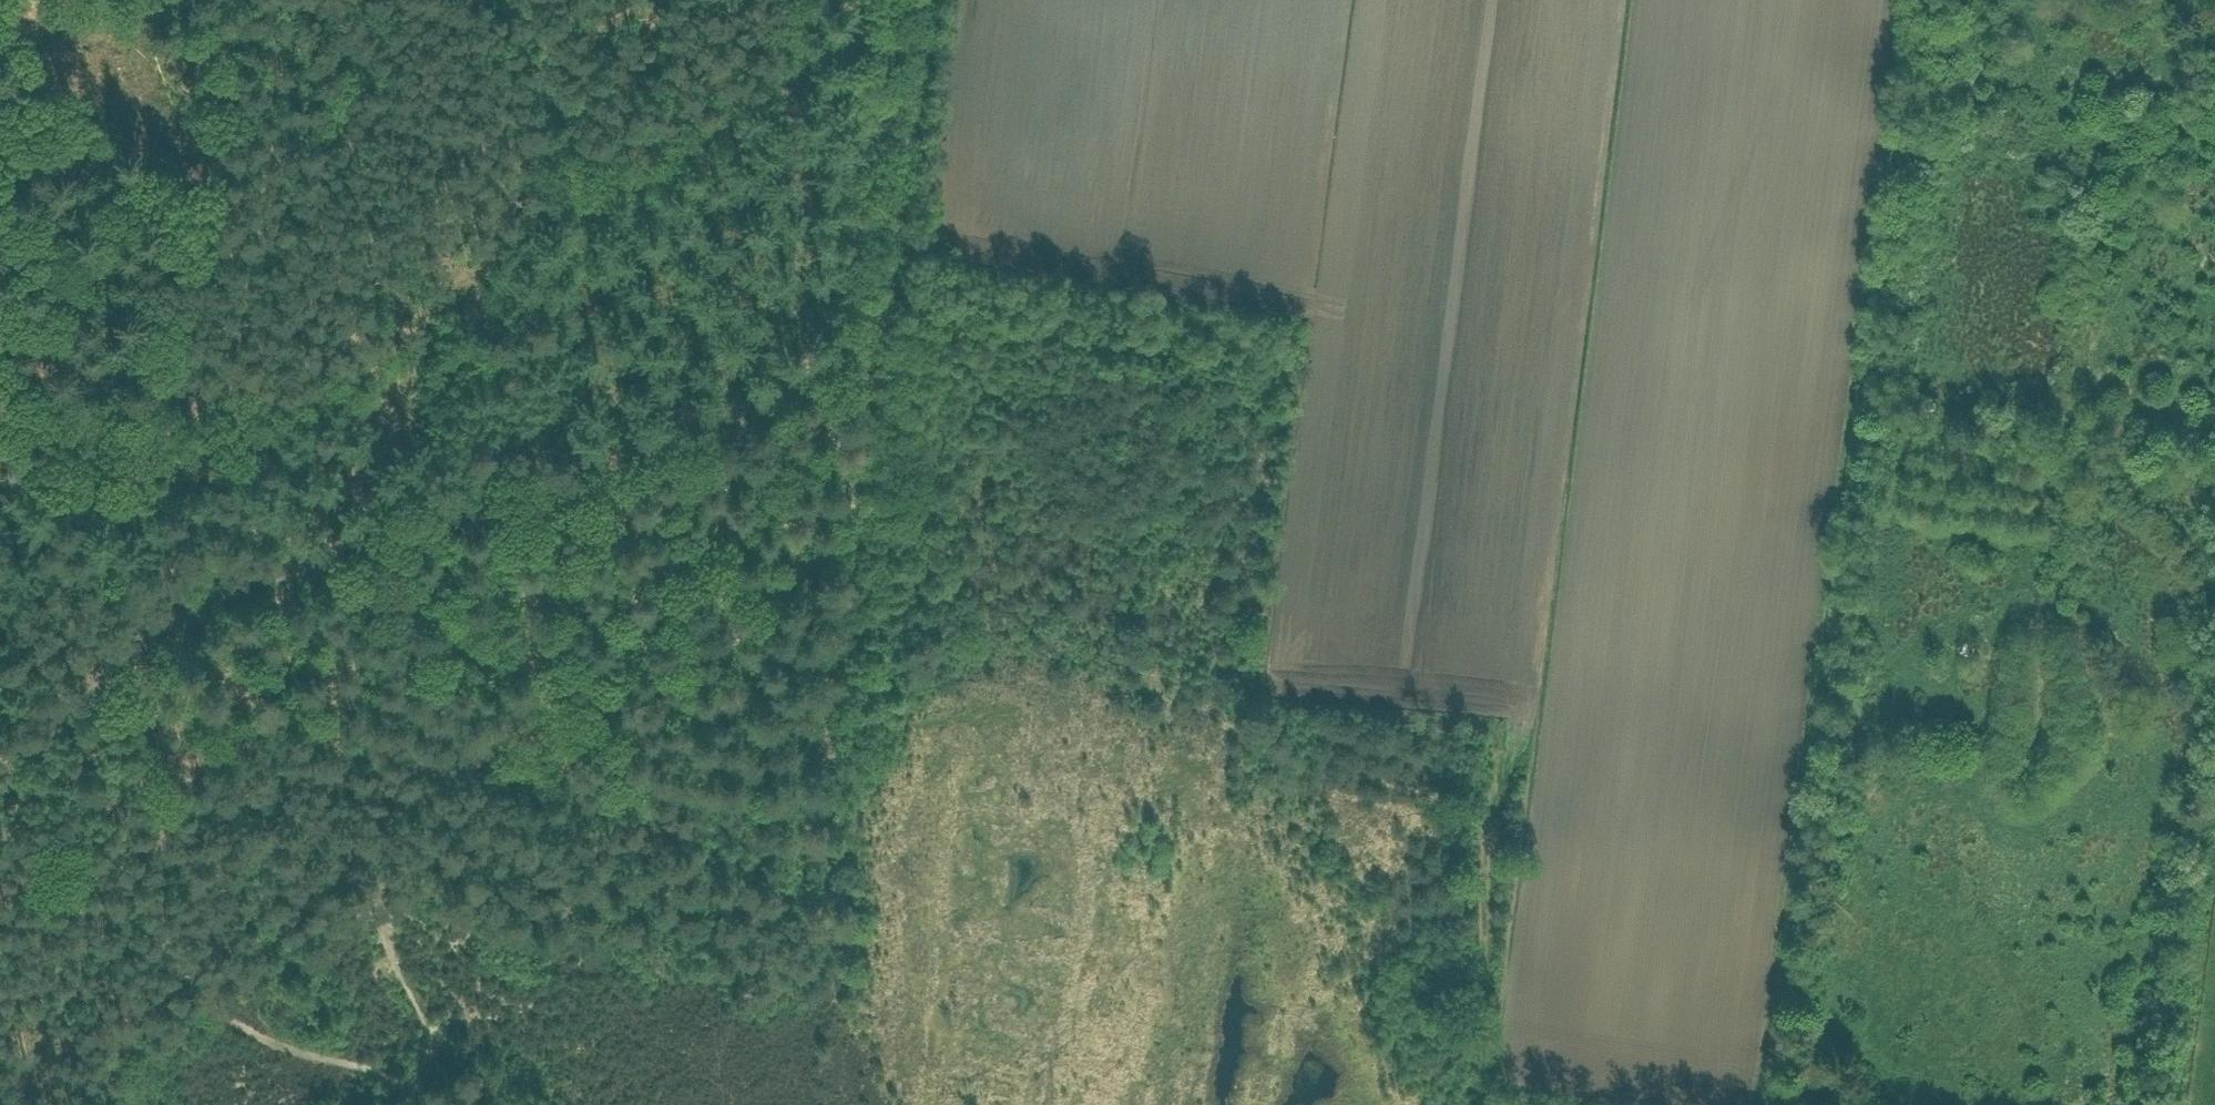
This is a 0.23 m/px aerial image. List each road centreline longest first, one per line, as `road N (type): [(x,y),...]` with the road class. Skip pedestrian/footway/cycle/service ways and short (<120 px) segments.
road 1 (track): [(898,331),(698,436),(414,524),(178,620),(61,707),(0,770)]
road 2 (track): [(932,0),(898,331)]

